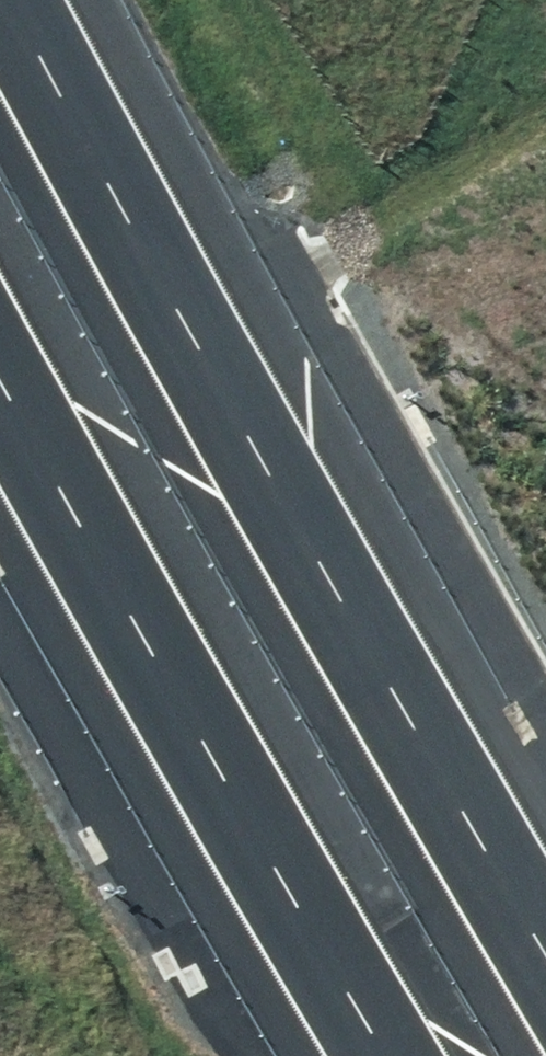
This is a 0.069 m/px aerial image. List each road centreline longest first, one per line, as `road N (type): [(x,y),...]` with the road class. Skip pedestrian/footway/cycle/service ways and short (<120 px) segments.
road 1 (motorway): [(13,0),(545,965)]
road 2 (motorway): [(388,1055),(0,361)]

